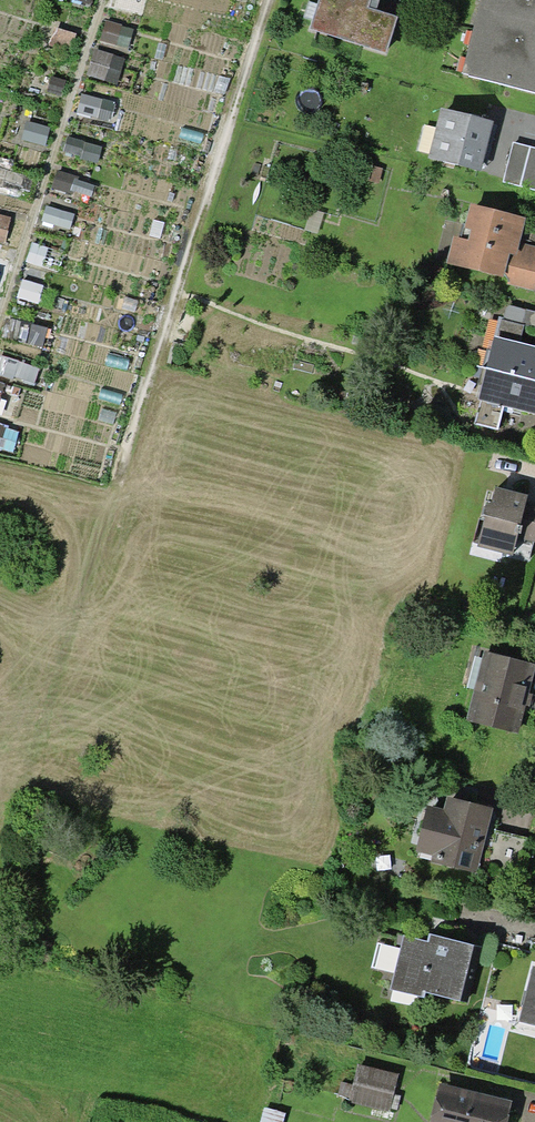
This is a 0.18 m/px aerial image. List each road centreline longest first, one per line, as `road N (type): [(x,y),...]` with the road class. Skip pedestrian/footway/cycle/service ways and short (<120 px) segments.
road 1 (track): [(264,0),(115,482)]

